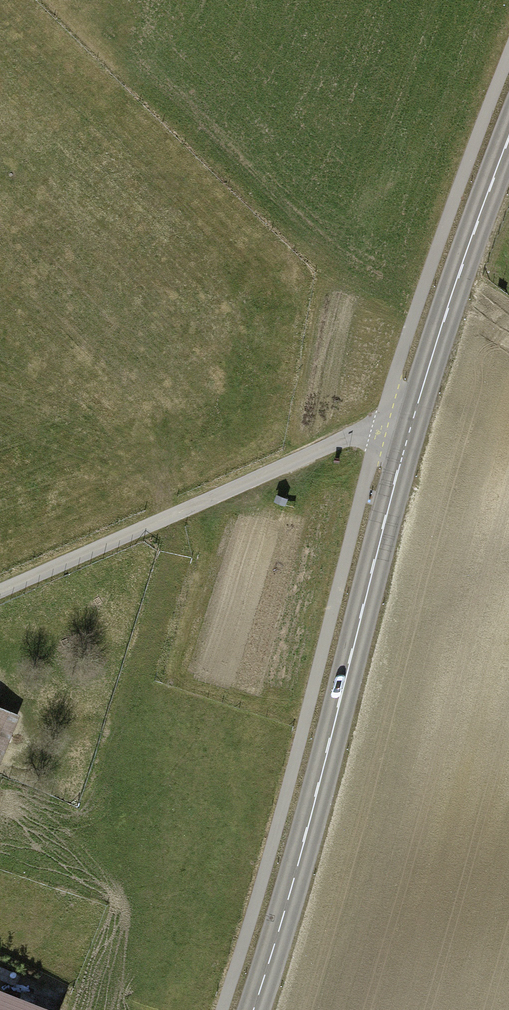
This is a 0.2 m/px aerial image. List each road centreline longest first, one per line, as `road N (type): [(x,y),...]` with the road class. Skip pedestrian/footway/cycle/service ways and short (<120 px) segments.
road 1 (tertiary): [(508,141),(443,326),(258,1009)]
road 2 (track): [(0,587),(346,437),(412,433)]

